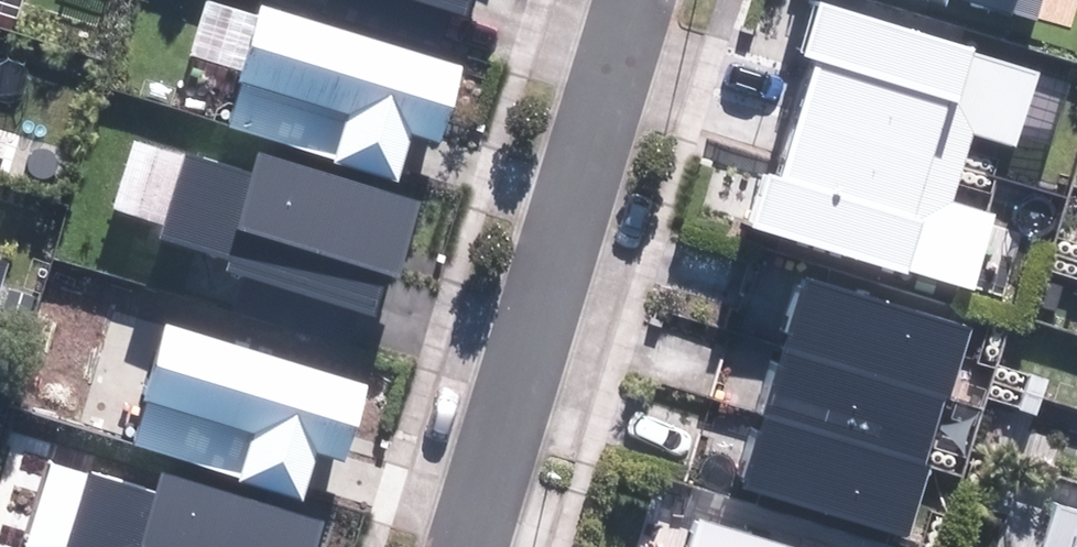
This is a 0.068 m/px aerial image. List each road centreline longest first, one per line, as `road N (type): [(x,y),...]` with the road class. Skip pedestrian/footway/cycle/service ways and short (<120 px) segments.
road 1 (residential): [(470,546),(638,0)]

